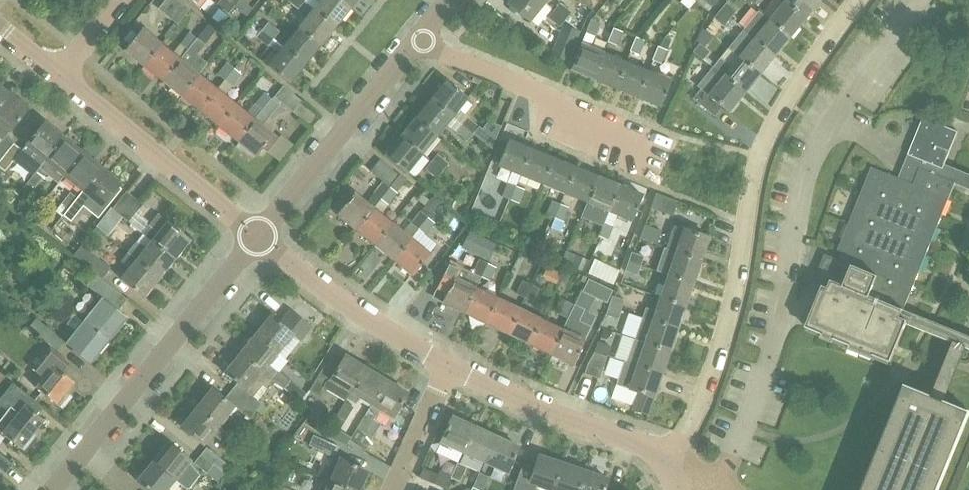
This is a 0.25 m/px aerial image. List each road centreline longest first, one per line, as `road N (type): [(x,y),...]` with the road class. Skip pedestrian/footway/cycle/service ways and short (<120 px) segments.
road 1 (residential): [(663,457),(688,427),(724,332),(759,154),(778,111),(854,0)]
road 2 (residential): [(53,489),(256,236)]
road 3 (residential): [(670,148),(421,37)]
road 4 (residential): [(256,236),(421,37)]
road 5 (residential): [(256,236),(60,72)]
road 6 (residential): [(451,364),(256,236)]
road 7 (residential): [(663,457),(451,364)]
road 8 (residential): [(393,489),(451,364)]

